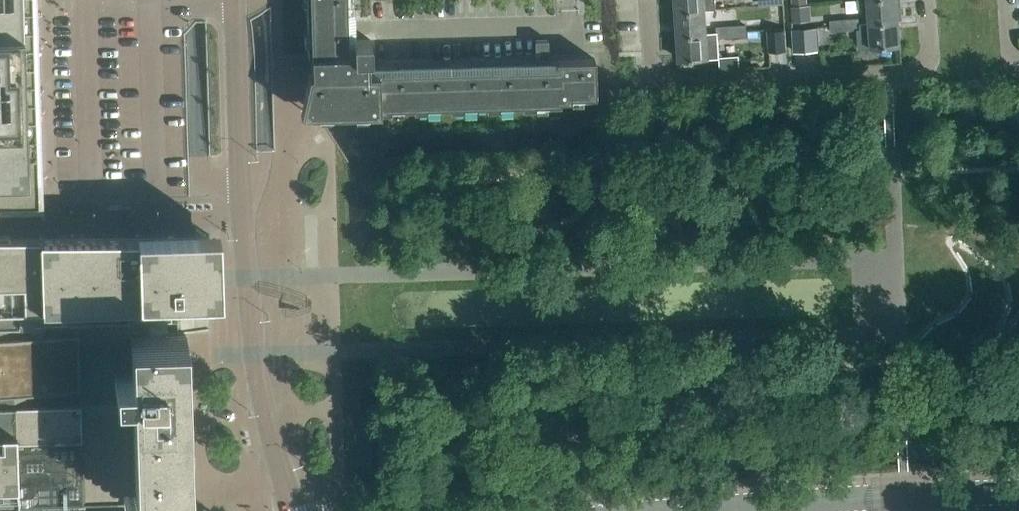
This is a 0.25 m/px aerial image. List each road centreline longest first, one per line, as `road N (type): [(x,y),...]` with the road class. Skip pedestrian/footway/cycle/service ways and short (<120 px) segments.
road 1 (tertiary): [(293,510),(256,354),(235,0)]
road 2 (residential): [(652,79),(921,73),(931,59),(927,0)]
road 3 (secondary): [(675,510),(925,496)]

